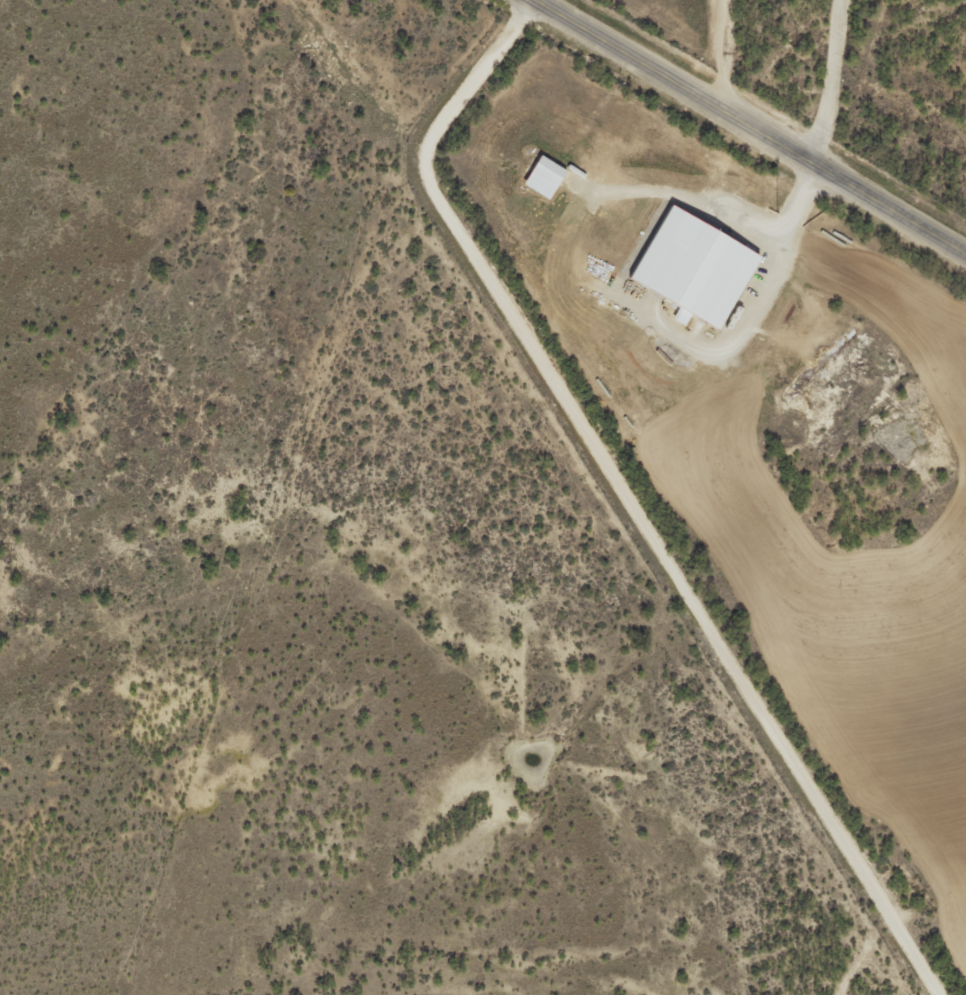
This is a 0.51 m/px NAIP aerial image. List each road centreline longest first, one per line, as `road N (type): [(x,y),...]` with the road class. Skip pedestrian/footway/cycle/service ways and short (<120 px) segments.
road 1 (residential): [(929,994),(427,225),(432,170),(477,65),(522,14)]
road 2 (primary): [(965,275),(498,0)]
road 3 (residential): [(715,128),(716,0)]

